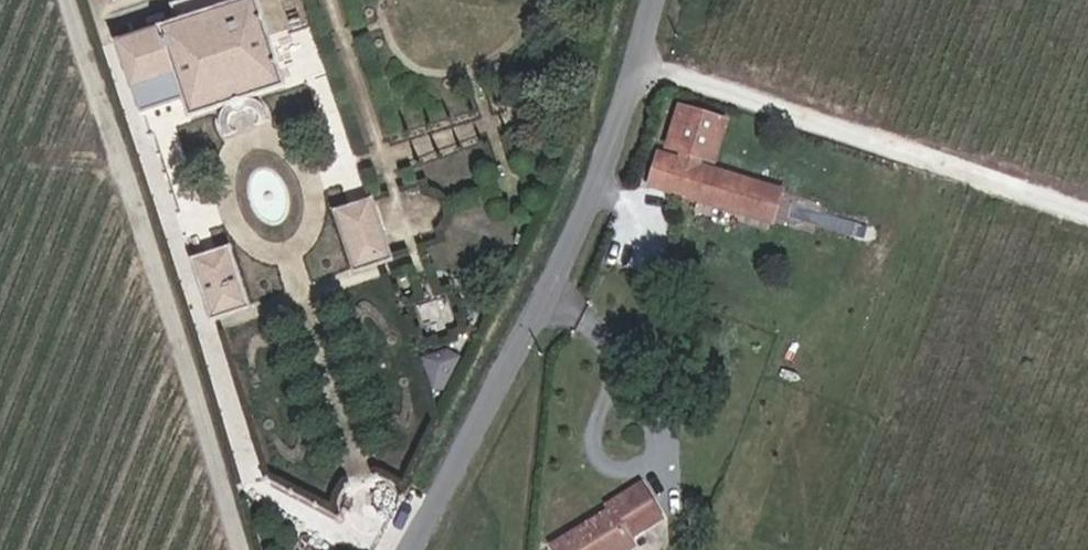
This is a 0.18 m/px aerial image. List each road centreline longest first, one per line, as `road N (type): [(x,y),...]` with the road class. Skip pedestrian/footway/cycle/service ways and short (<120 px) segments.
road 1 (unclassified): [(647,0),(582,226),(418,549)]
road 2 (track): [(630,59),(1087,209)]

